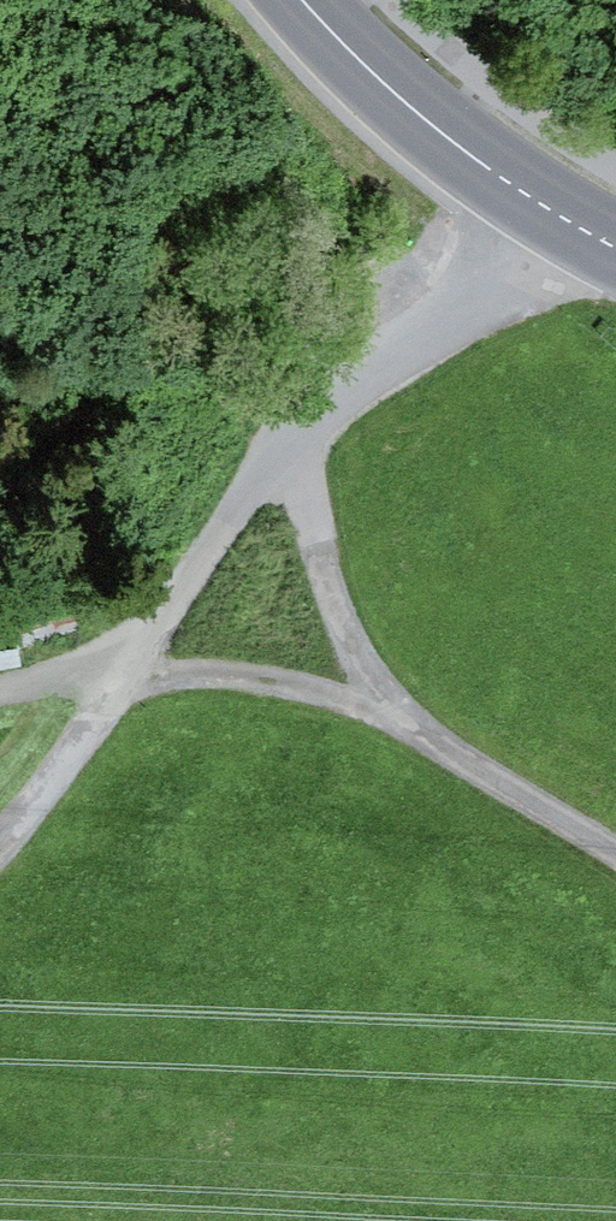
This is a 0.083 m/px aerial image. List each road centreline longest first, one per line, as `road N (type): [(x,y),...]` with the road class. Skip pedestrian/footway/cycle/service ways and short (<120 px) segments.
road 1 (track): [(593,241),(368,356),(286,440),(116,670)]
road 2 (track): [(615,870),(371,699),(286,440)]
road 3 (secondary): [(615,252),(480,166),(300,0)]
road 4 (track): [(116,670),(212,674),(371,699)]
road 5 (track): [(116,670),(0,854)]

